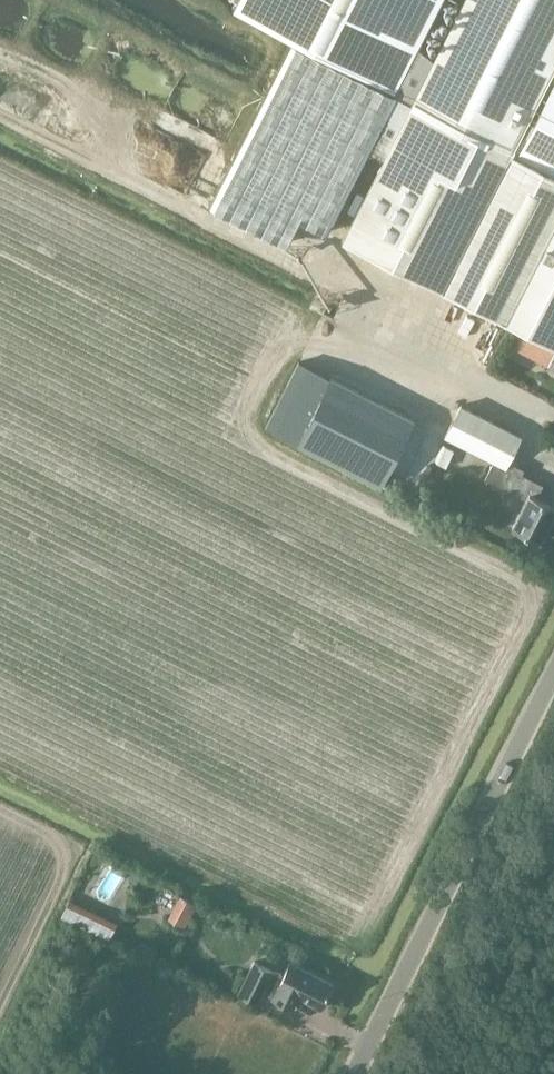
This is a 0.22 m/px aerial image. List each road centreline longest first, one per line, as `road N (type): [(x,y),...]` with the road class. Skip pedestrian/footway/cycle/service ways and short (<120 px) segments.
road 1 (unclassified): [(354,1073),(553,673)]
road 2 (track): [(0,1003),(52,905),(65,859),(0,817)]

